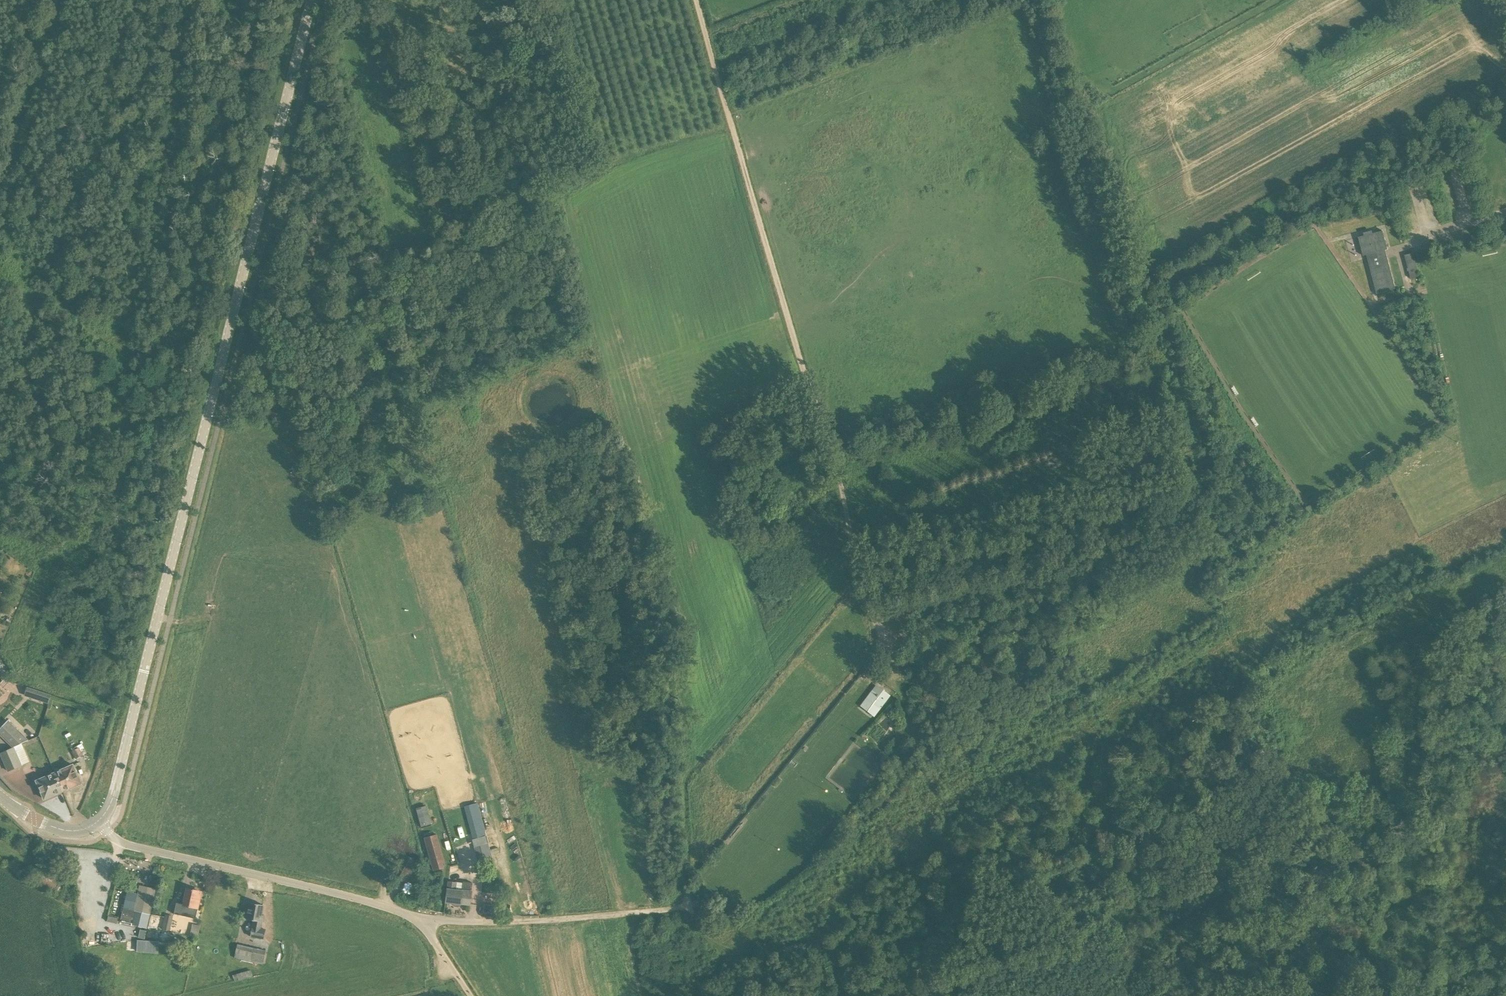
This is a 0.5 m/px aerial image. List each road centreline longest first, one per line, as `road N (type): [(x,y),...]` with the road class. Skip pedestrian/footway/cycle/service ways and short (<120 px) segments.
road 1 (unclassified): [(97,822),(115,788),(308,0)]
road 2 (track): [(864,587),(694,0)]
road 3 (unclassified): [(472,995),(425,920),(128,845),(97,822)]
road 4 (track): [(425,920),(503,923),(686,910)]
road 5 (track): [(686,910),(719,949),(885,995)]

